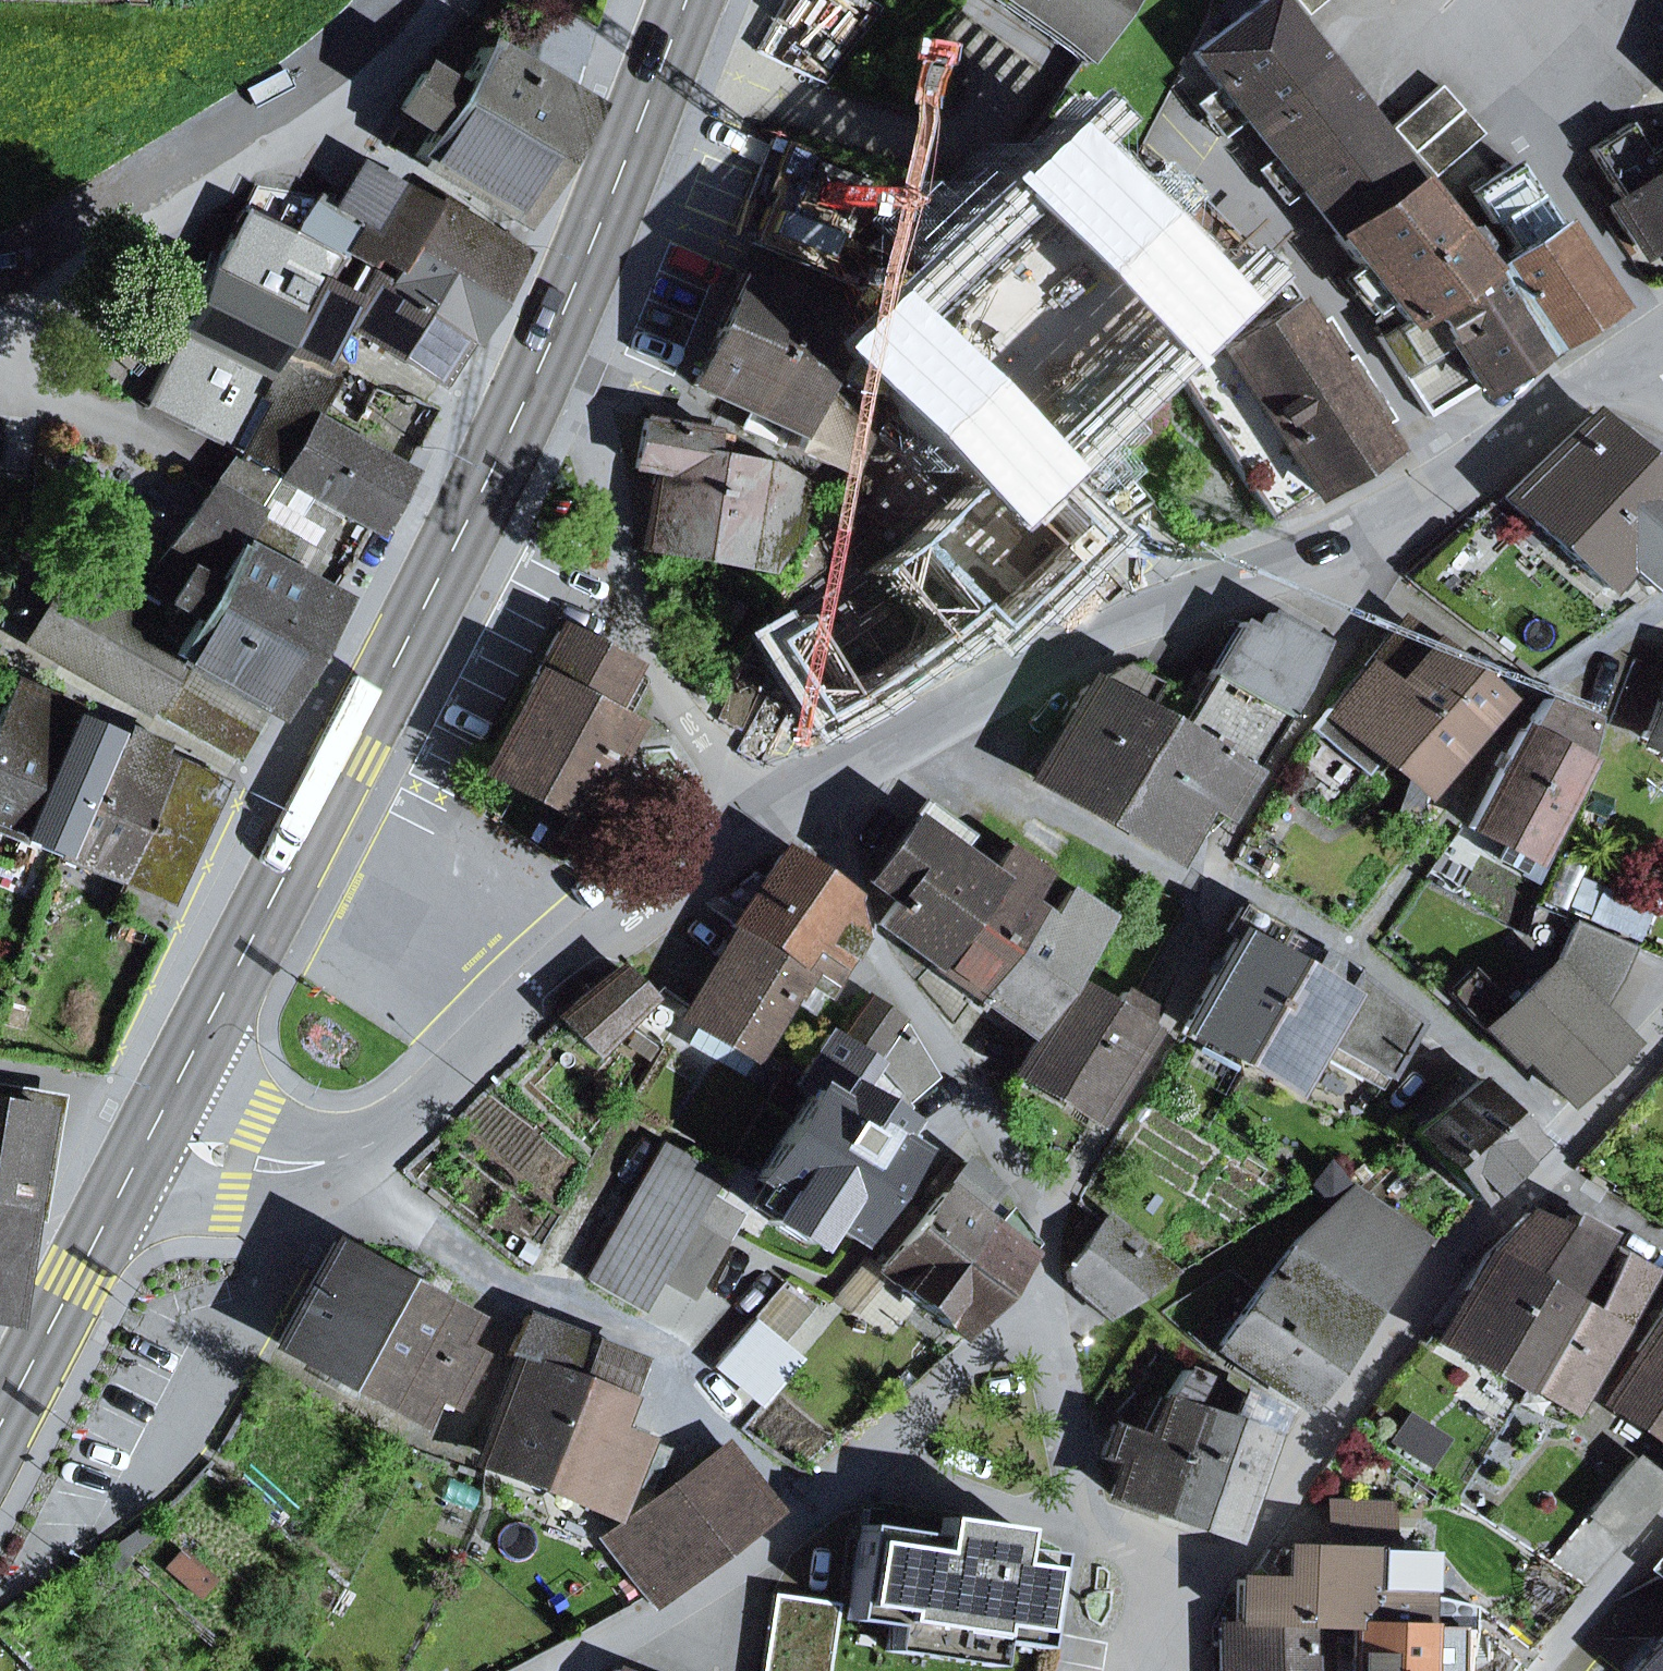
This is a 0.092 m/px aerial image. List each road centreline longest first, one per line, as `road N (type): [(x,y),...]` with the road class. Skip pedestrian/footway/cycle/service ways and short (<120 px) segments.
road 1 (residential): [(1624,374),(1382,520),(1075,644),(777,807)]
road 2 (primary): [(567,315),(147,1127)]
road 3 (residential): [(777,807),(579,959),(430,1099),(339,1156),(300,1164),(246,1159),(147,1127)]
road 4 (residential): [(1046,1283),(816,1505),(656,1622),(568,1670)]
road 5 (residential): [(1542,1162),(1433,1283),(1197,1612)]
road 6 (residential): [(446,0),(427,28),(307,140),(0,326)]
road 7 (residential): [(777,807),(847,888),(1045,1220),(1046,1283)]
road 8 (residential): [(777,807),(695,728),(668,684),(638,608),(567,315)]
road 9 (residential): [(1046,1283),(1090,1530),(1197,1612)]
road 10 (primary): [(688,0),(567,315)]
road 11 (primary): [(147,1127),(0,1420)]
road 12 (residential): [(1662,1025),(1542,1162)]
road 13 (residential): [(1540,1670),(1650,1539)]
road 14 (residential): [(1542,1162),(1662,1240)]

